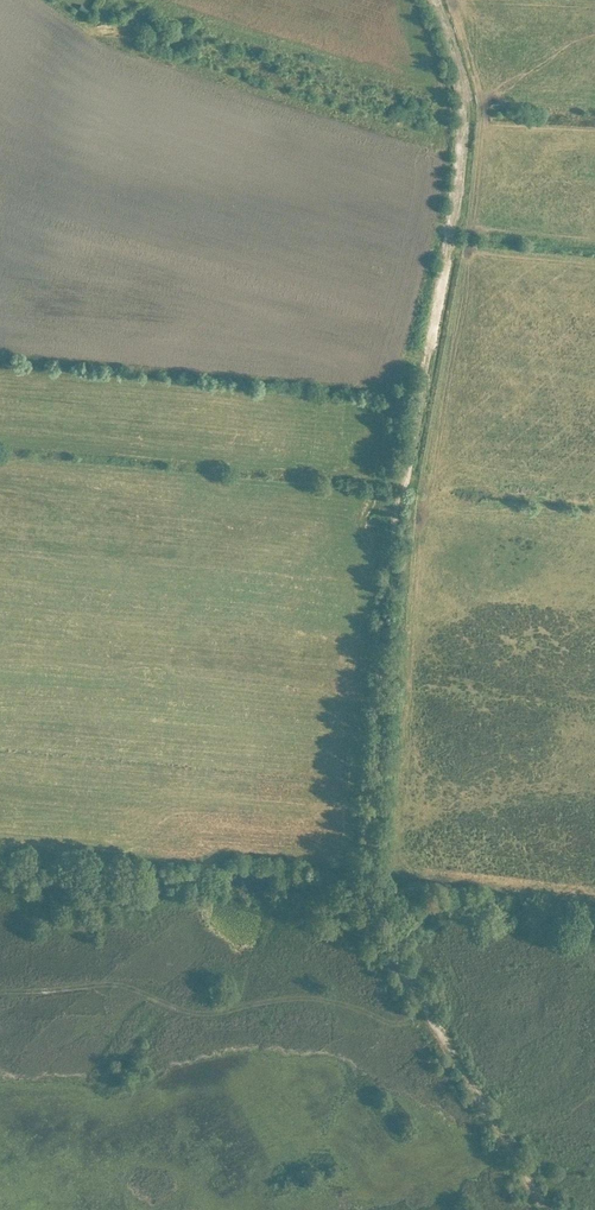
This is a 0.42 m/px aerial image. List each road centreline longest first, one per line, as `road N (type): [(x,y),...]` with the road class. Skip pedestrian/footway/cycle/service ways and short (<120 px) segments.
road 1 (track): [(433,0),(465,104),(426,361)]

